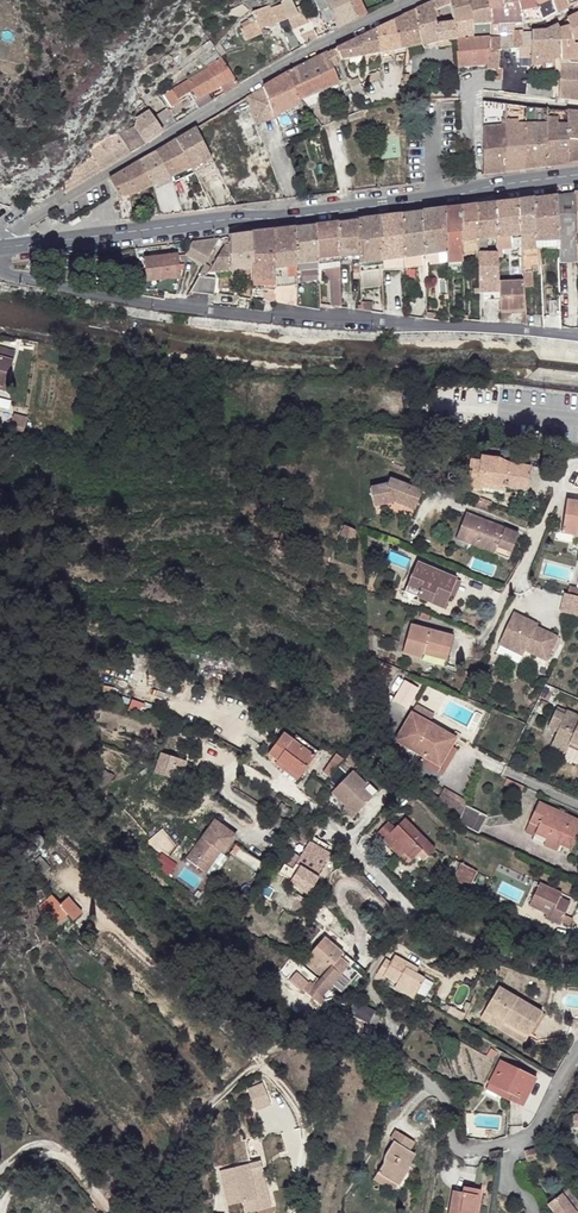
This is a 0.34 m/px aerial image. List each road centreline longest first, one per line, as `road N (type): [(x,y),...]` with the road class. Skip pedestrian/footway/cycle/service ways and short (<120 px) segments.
road 1 (residential): [(0,263),(17,277),(161,306),(577,339)]
road 2 (unclassified): [(412,0),(273,69),(35,214),(23,224),(23,246)]
road 3 (primary): [(472,190),(23,246)]
road 4 (residential): [(577,973),(415,909),(316,801),(266,764),(244,722)]
road 5 (residential): [(512,1145),(459,1149),(437,1091),(409,1072),(387,1007),(370,985),(382,962)]
road 6 (residential): [(472,190),(470,94),(408,95)]
road 7 (residential): [(577,460),(521,581)]
road 8 (residential): [(577,1047),(528,1137),(512,1145)]

